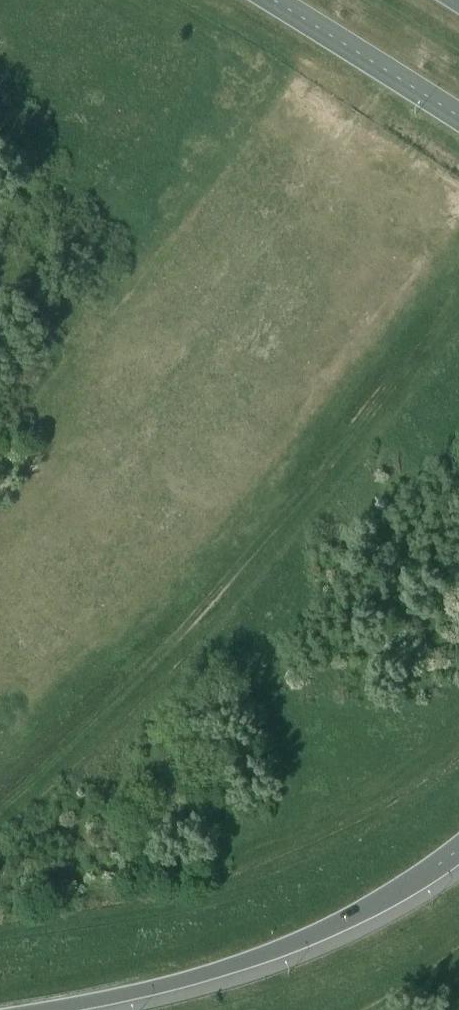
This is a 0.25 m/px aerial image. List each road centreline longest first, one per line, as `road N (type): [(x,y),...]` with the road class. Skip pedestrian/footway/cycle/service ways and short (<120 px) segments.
road 1 (motorway): [(44,1009),(274,951),(379,903),(458,848)]
road 2 (primary): [(269,0),(458,119)]

